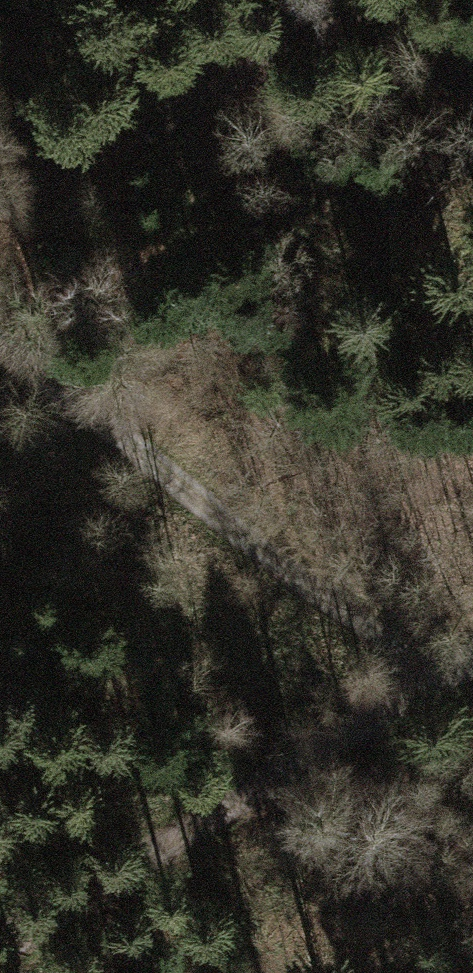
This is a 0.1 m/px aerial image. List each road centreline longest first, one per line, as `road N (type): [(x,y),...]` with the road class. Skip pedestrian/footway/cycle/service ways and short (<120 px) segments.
road 1 (track): [(431,673),(0,352)]
road 2 (track): [(0,942),(431,673)]
road 3 (track): [(0,196),(395,0)]

